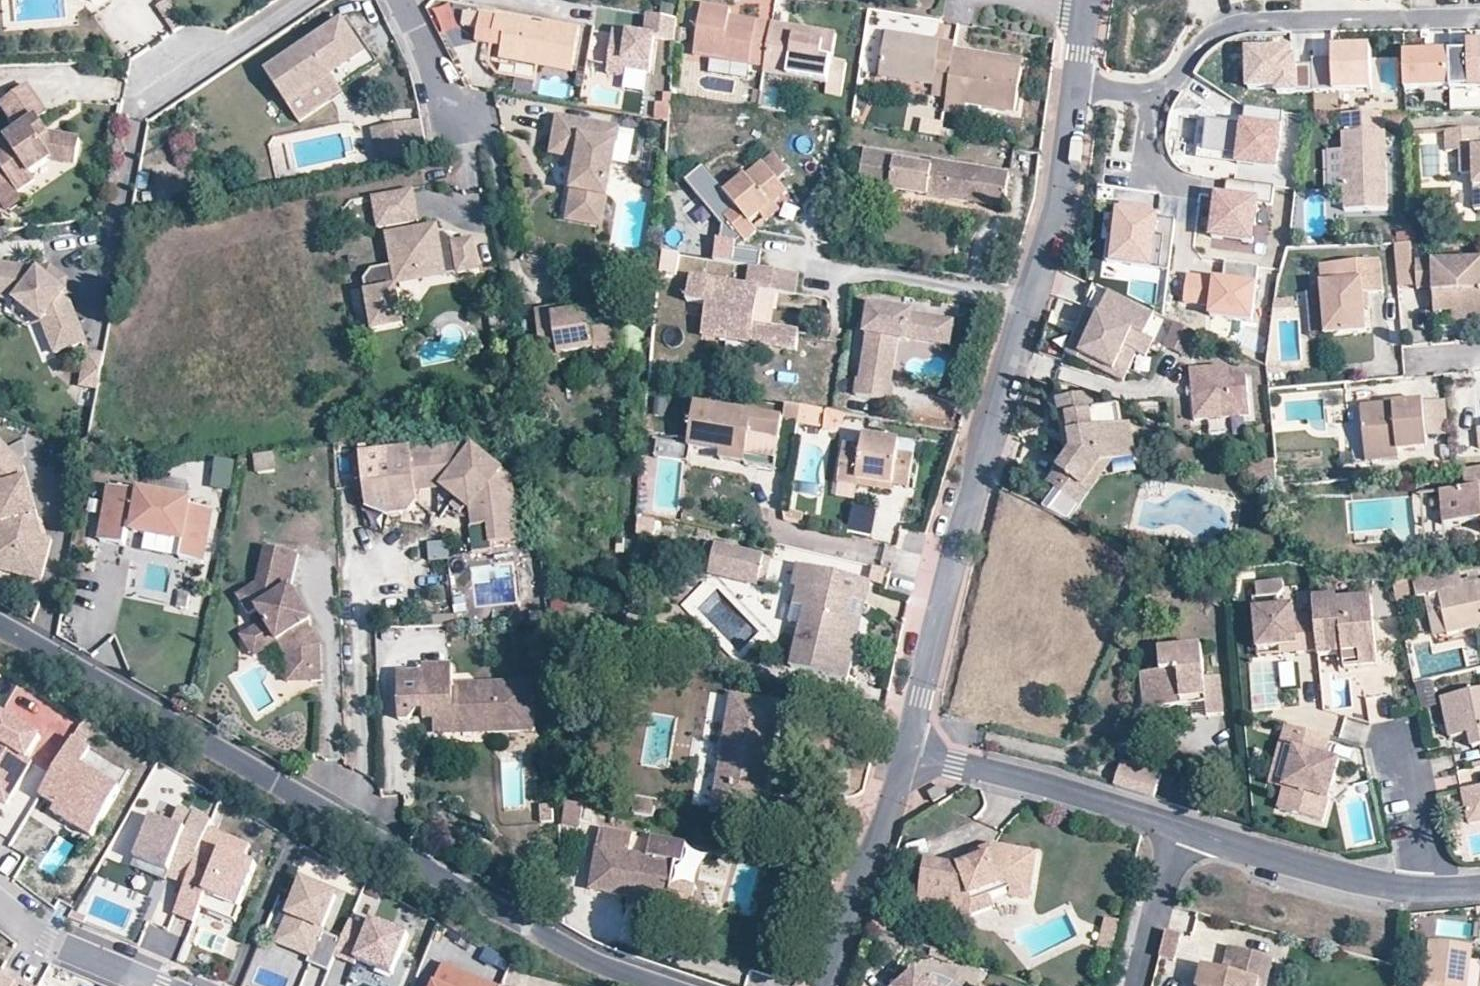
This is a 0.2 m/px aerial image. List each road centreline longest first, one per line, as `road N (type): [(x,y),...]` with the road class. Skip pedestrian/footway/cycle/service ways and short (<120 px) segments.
road 1 (residential): [(0,627),(531,939),(664,985)]
road 2 (residential): [(1072,91),(1059,196),(983,428),(906,752)]
road 3 (residential): [(1479,16),(1251,24),(1222,33),(1151,98)]
road 4 (residential): [(1182,827),(906,752)]
road 5 (residential): [(1445,889),(1359,880),(1182,827)]
road 6 (residential): [(906,752),(826,985)]
road 7 (residential): [(154,985),(43,939),(0,906)]
road 8 (residential): [(1182,827),(1138,985)]
road 9 (residential): [(1445,889),(1407,733)]
road 10 (residential): [(301,0),(175,83)]
road 11 (residential): [(396,0),(443,91),(467,120)]

